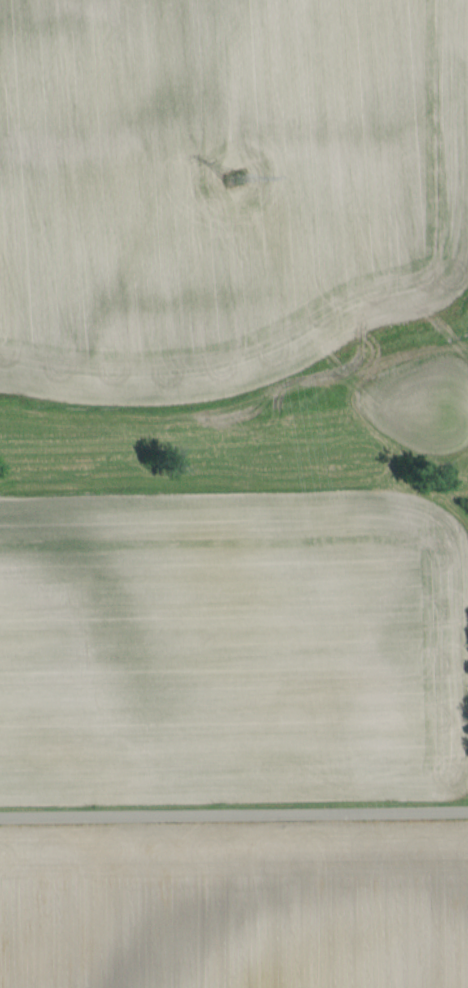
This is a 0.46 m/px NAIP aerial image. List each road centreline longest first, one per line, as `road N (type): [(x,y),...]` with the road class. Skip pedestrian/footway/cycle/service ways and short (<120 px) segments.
road 1 (residential): [(467,808),(0,814)]

